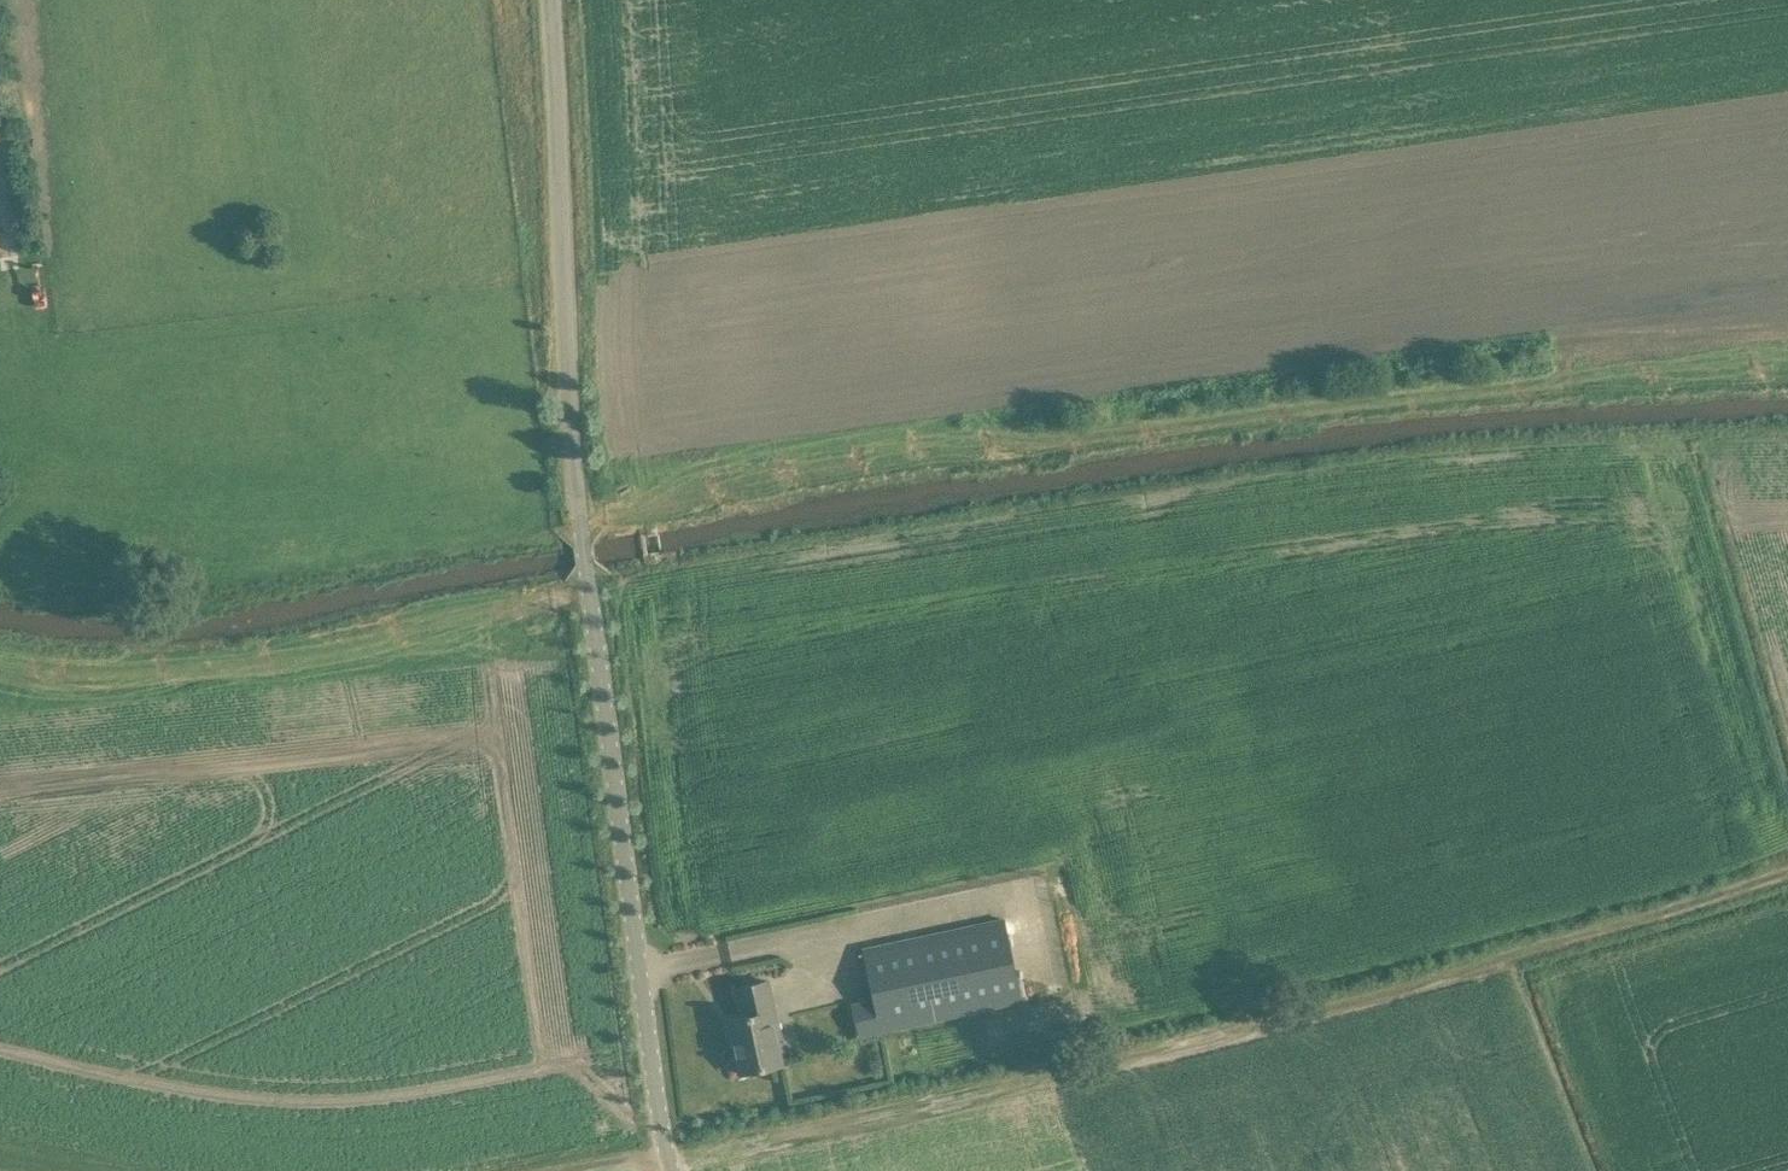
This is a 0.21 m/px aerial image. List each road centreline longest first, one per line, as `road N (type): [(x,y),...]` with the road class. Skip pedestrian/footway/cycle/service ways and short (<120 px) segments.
road 1 (unclassified): [(679,1170),(655,1084),(574,472),(552,0)]
road 2 (track): [(668,1136),(785,1121),(1134,1046),(1607,923),(1787,867)]

